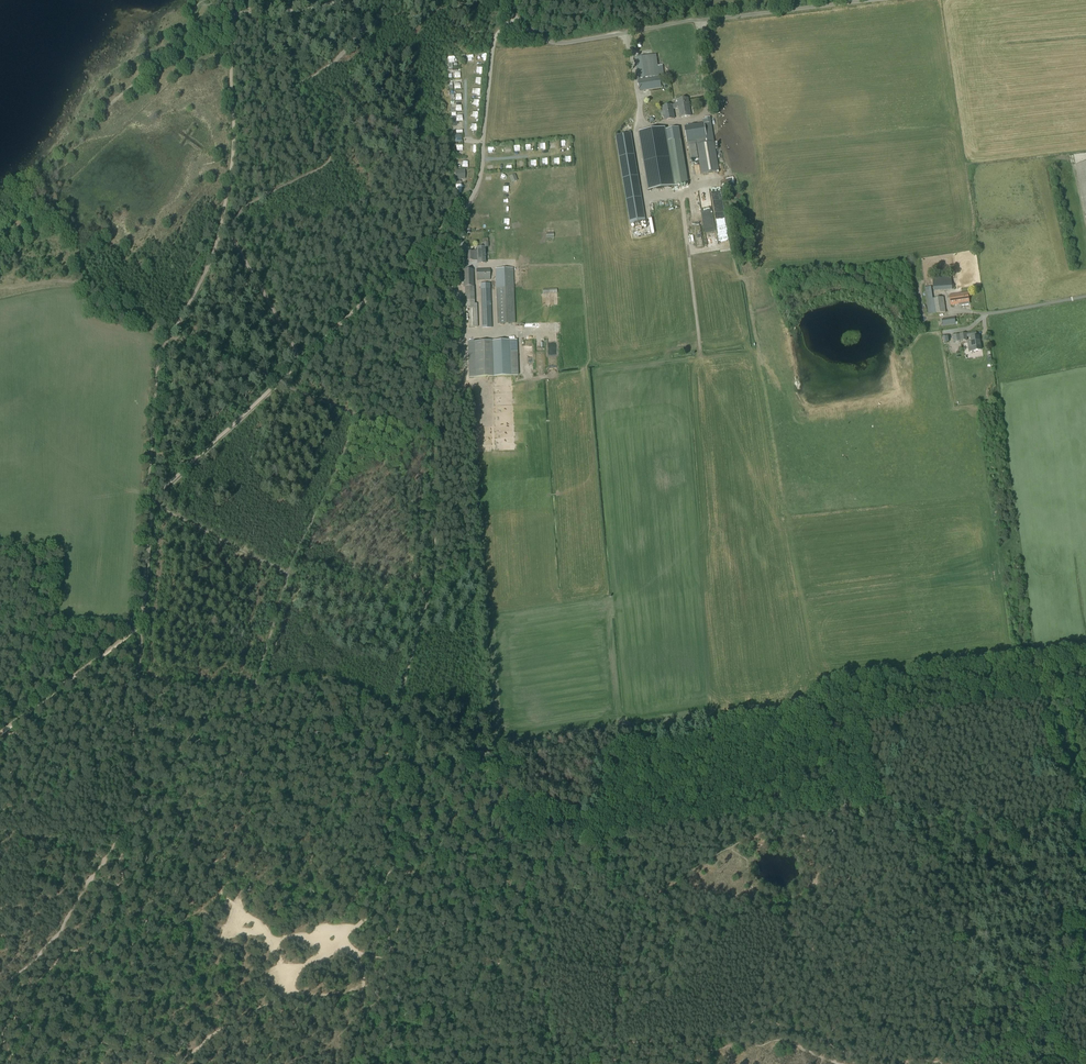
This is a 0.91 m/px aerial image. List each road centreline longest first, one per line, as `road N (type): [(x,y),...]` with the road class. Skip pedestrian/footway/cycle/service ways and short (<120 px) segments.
road 1 (track): [(427,242),(432,579),(394,716),(405,765),(384,918),(393,947),(421,960),(533,983),(546,995),(557,1063)]
road 2 (track): [(609,1063),(623,940),(638,900),(726,845),(874,798),(935,754),(1054,757)]
road 3 (track): [(234,12),(230,183),(204,276),(161,351),(151,502)]
road 4 (track): [(151,502),(427,242)]
road 5 (unclassified): [(514,17),(539,37),(568,42),(873,0)]
road 6 (track): [(206,0),(182,38),(0,202)]
road 7 (track): [(134,688),(332,680),(394,716)]
road 8 (track): [(581,1063),(788,1040),(845,1063)]
road 9 (track): [(292,87),(380,243),(409,225),(427,242)]
road 10 (unclassified): [(514,17),(494,42),(476,189),(458,218)]
road 11 (track): [(476,0),(388,17),(292,87)]
road 12 (track): [(0,285),(87,284),(169,337)]
road 13 (track): [(0,732),(137,625)]
road 14 (track): [(1013,834),(1024,862),(1085,938)]
road 15 (track): [(874,798),(854,674)]
road 16 (track): [(137,625),(151,502)]

